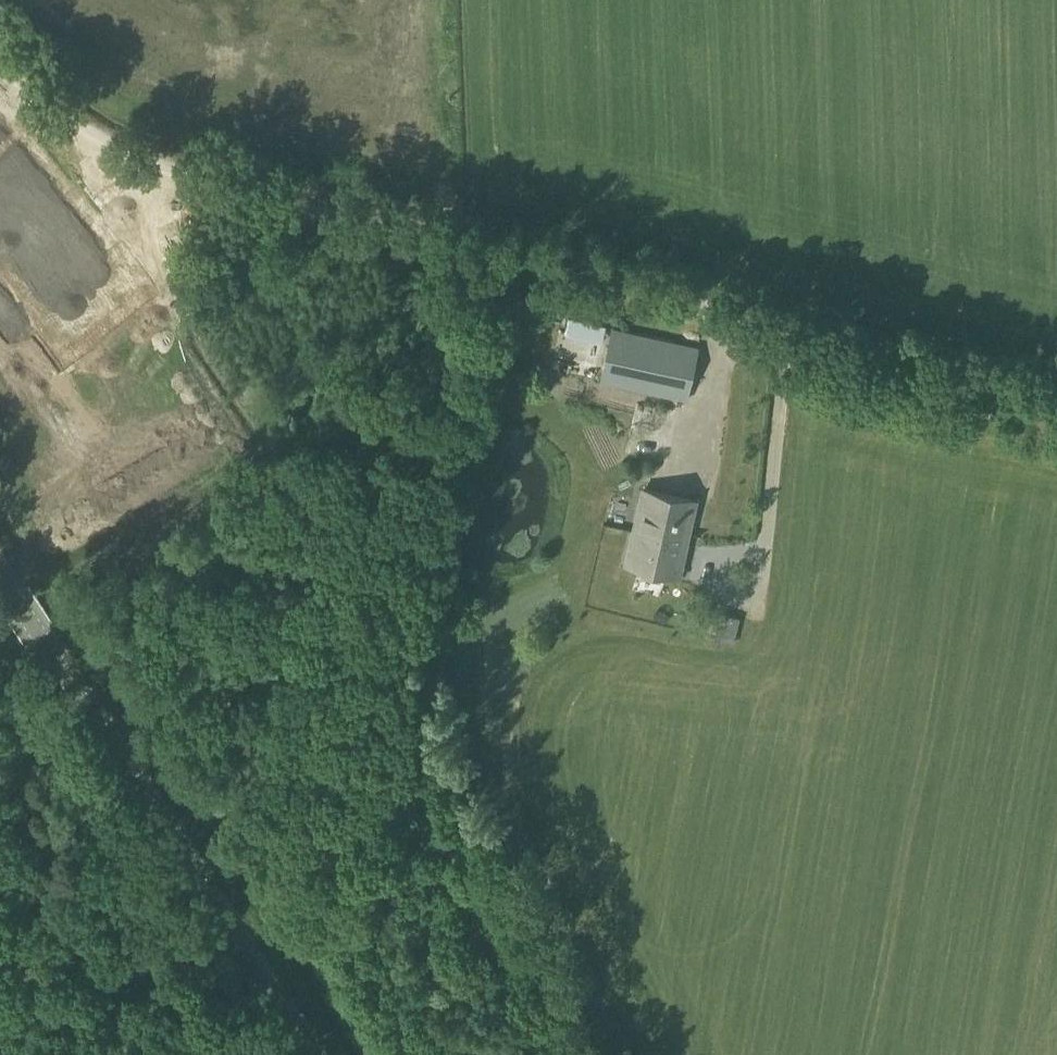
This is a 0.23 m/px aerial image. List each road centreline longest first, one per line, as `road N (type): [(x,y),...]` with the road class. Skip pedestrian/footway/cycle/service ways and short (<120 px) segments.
road 1 (unclassified): [(783,331),(166,167),(92,131),(0,68)]
road 2 (secondary): [(293,1054),(0,596)]
road 3 (track): [(783,331),(1056,397)]
road 4 (track): [(18,1054),(16,1015),(36,937),(73,901),(159,854)]

